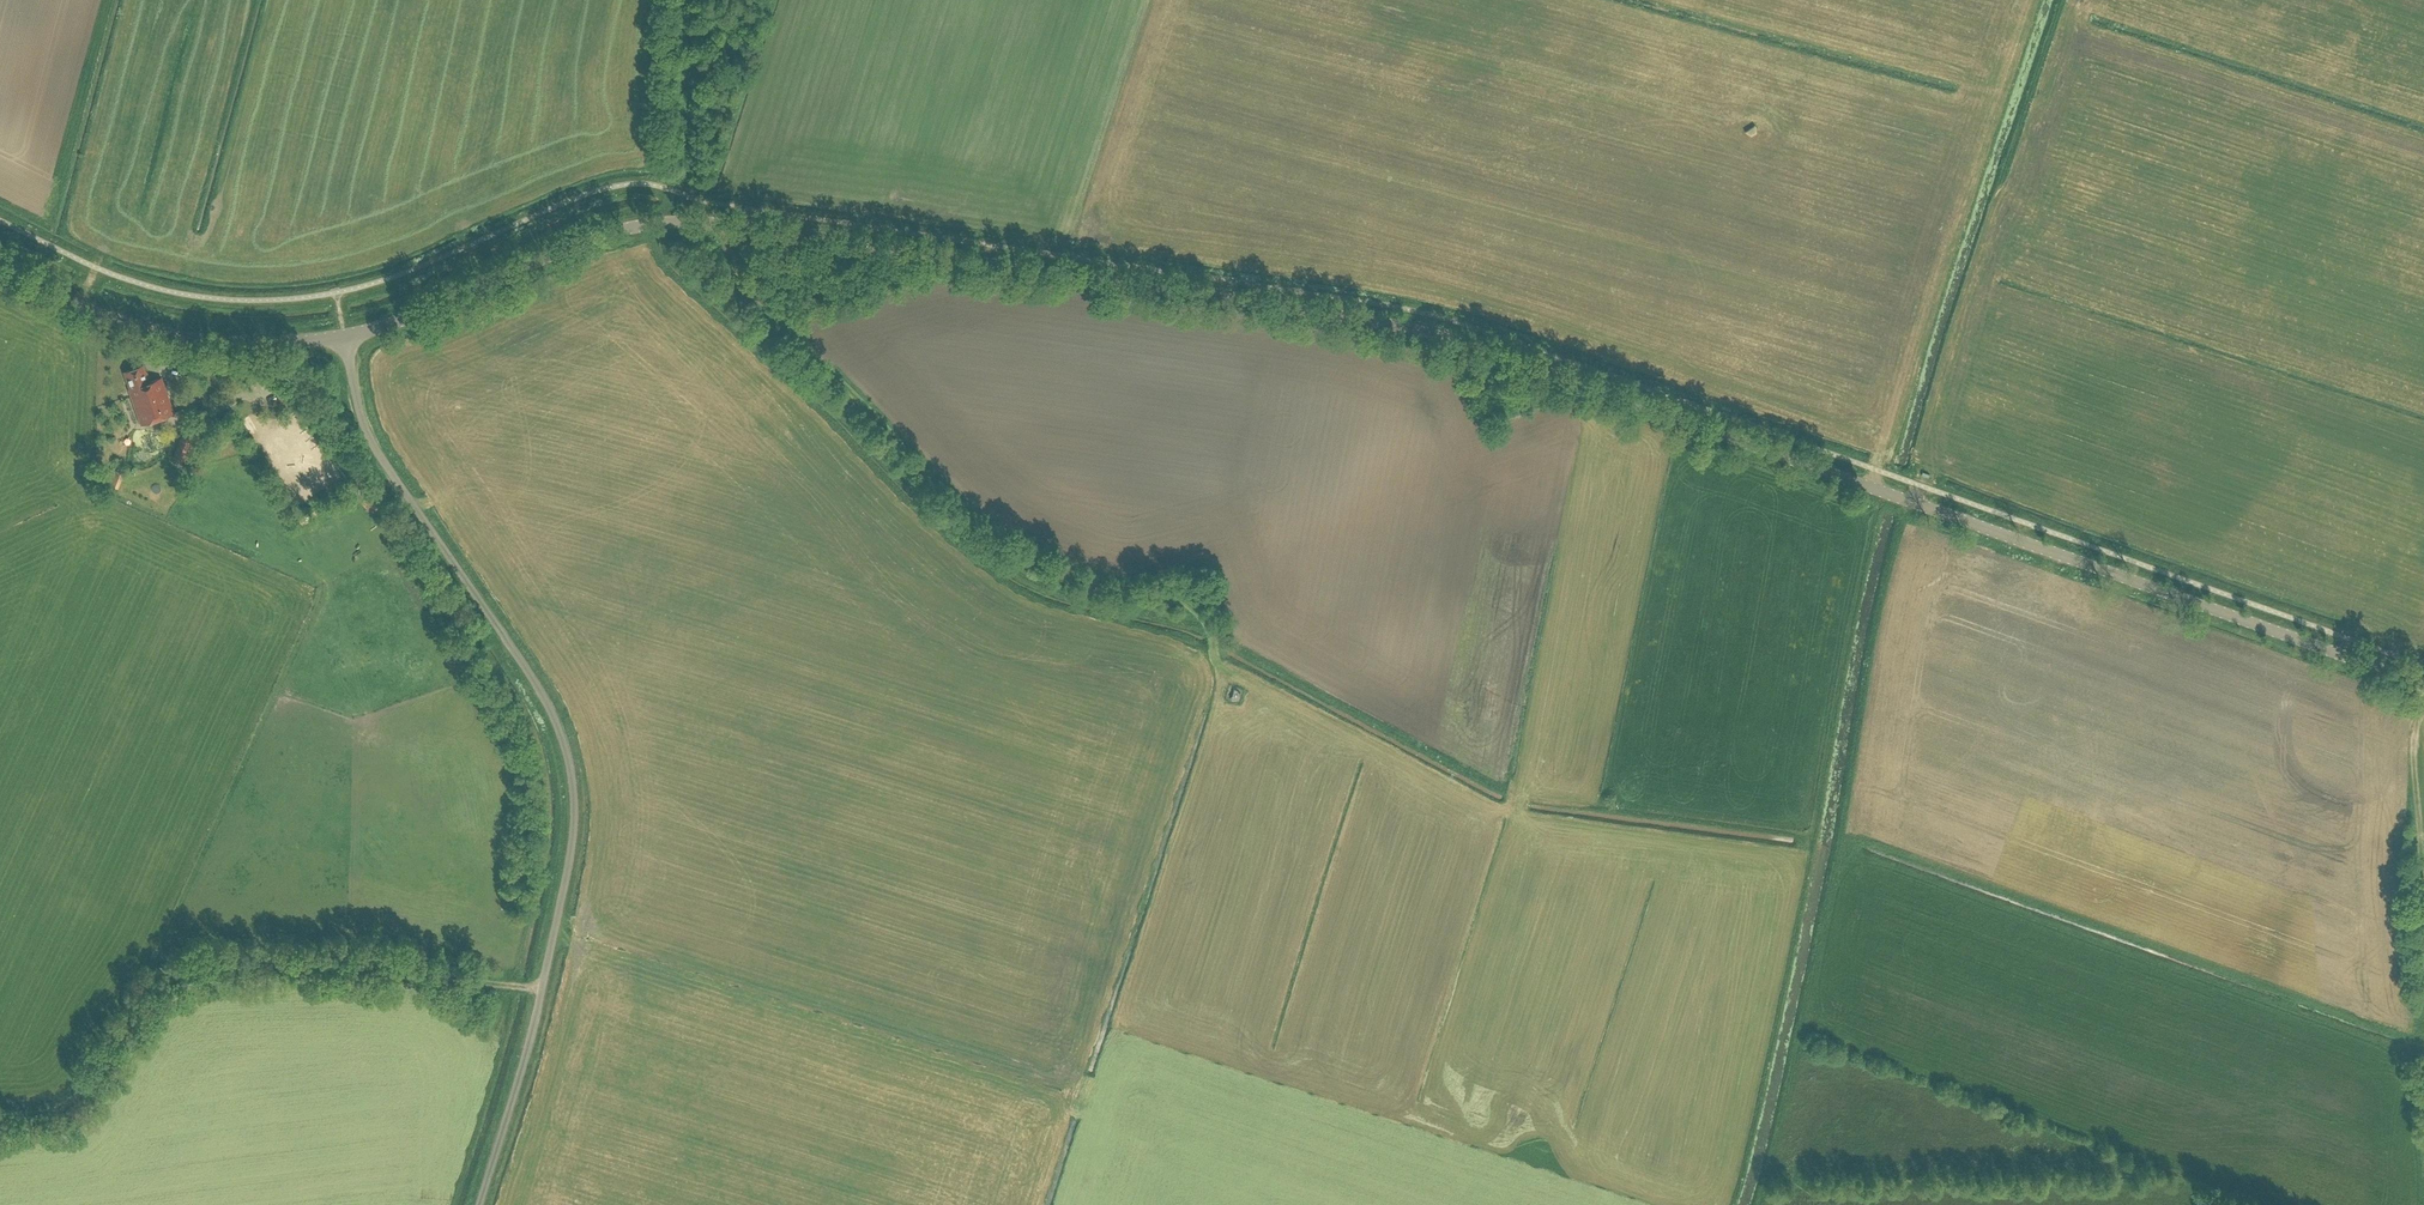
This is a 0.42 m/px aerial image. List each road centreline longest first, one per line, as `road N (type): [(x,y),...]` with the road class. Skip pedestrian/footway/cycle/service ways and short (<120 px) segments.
road 1 (tertiary): [(2423,683),(1499,354),(1352,318),(686,221),(642,223),(582,241),(344,338)]
road 2 (unclassified): [(478,1204),(531,1033),(570,852),(573,788),(549,706),(369,438),(344,338)]
road 3 (track): [(731,206),(728,252),(753,306),(992,529),(1077,572),(1188,598),(1202,610),(1226,673),(1219,689)]
road 4 (track): [(541,985),(449,976),(354,954),(208,955),(163,967),(76,1101),(63,1111),(0,1113)]
road 5 (tertiary): [(344,338),(194,338),(81,307),(0,266)]
road 6 (track): [(2423,692),(2415,724),(2423,899)]

